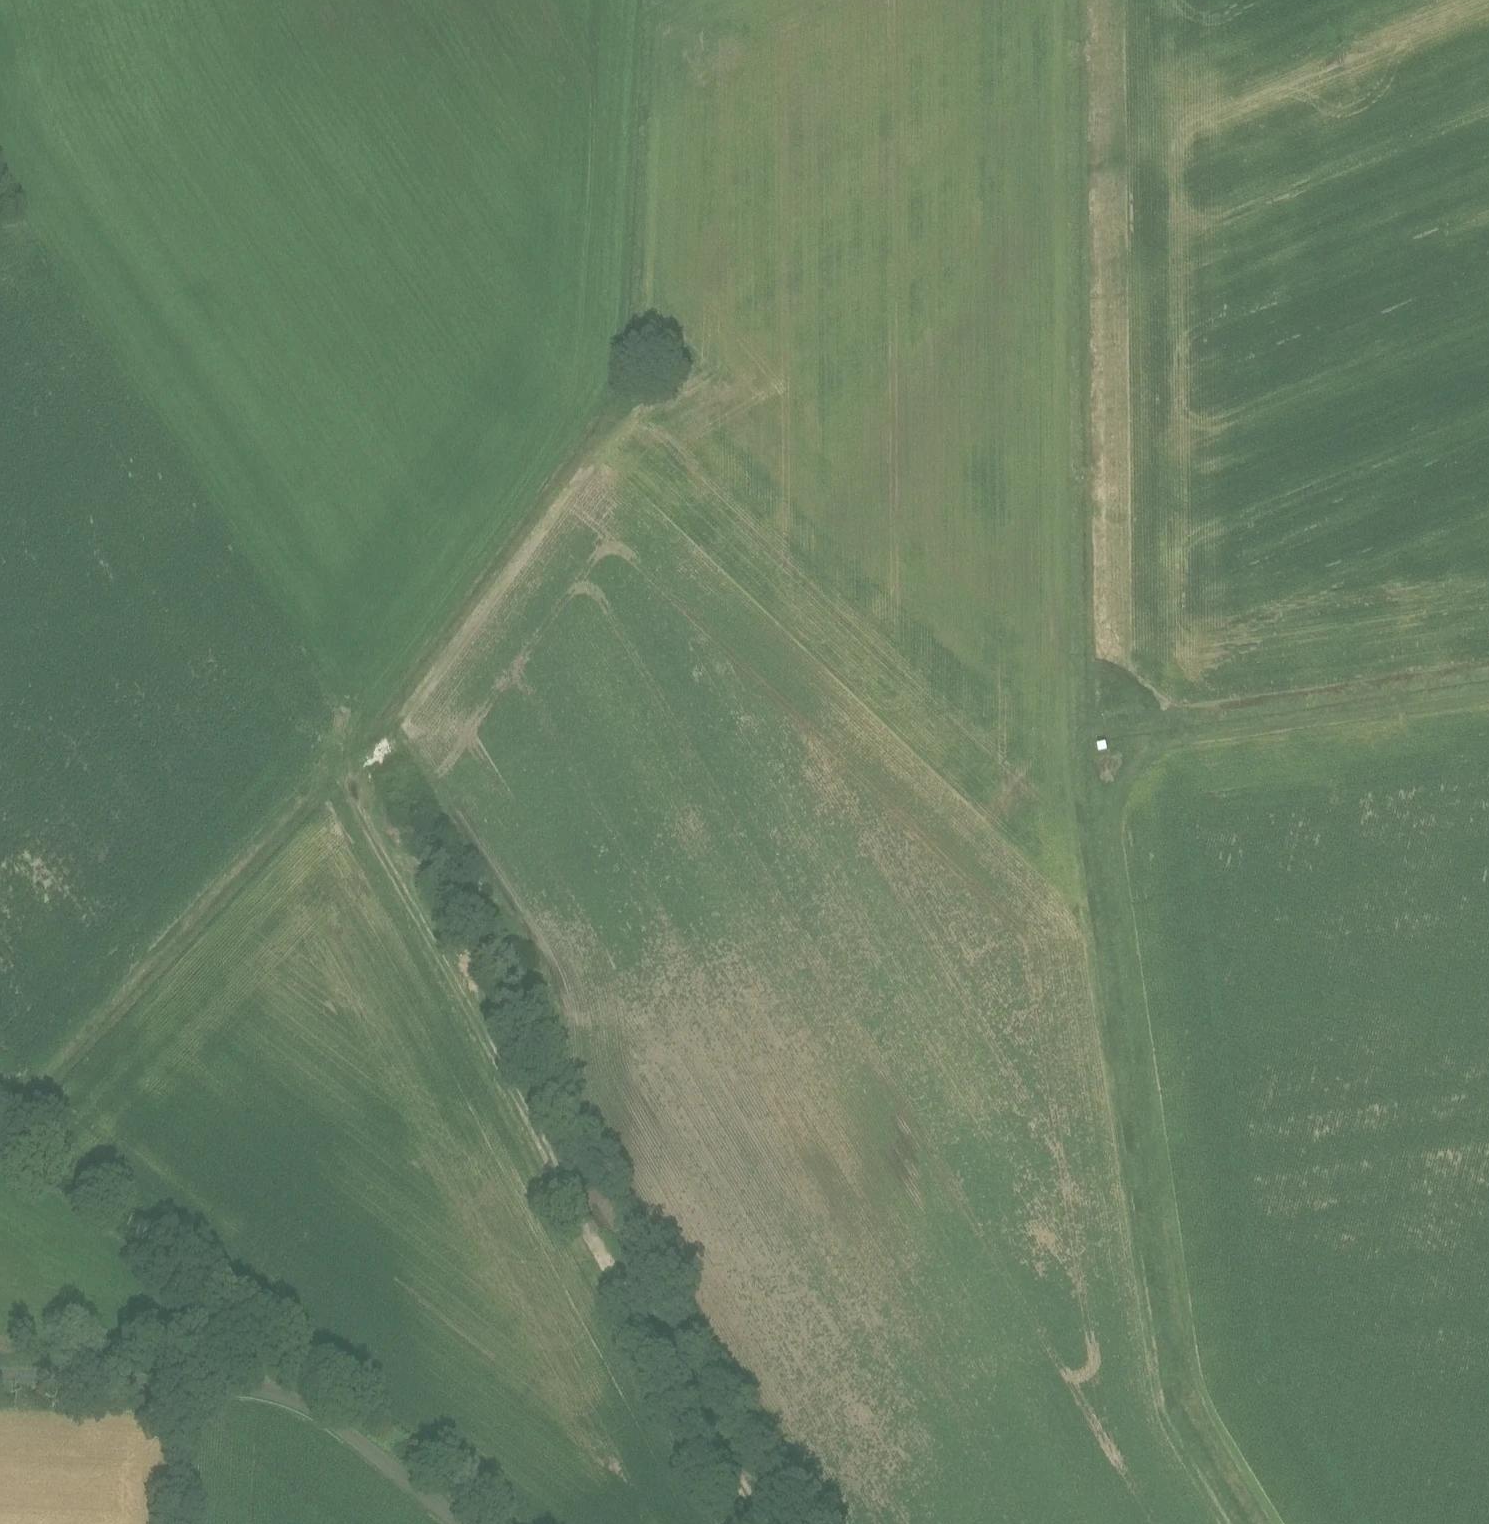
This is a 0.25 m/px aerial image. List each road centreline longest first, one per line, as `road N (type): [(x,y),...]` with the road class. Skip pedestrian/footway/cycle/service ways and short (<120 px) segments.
road 1 (residential): [(0,1365),(221,1372),(269,1383),(352,1435),(461,1523)]

